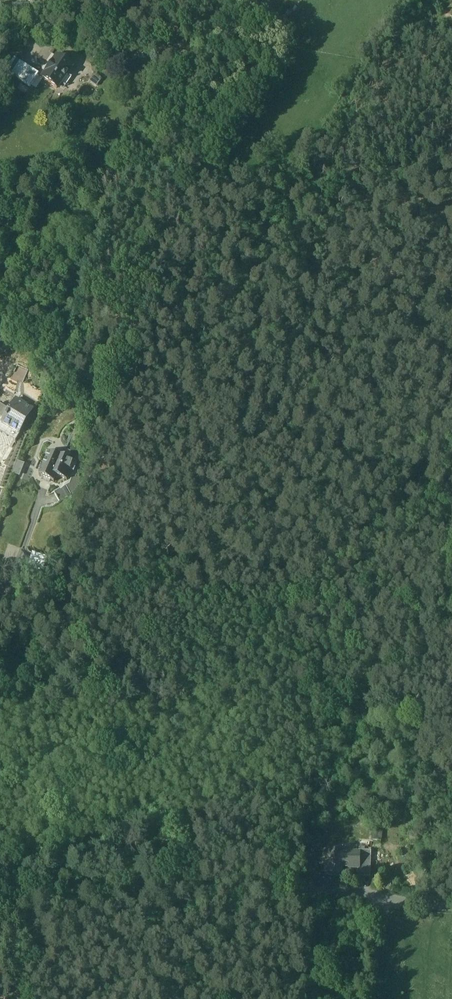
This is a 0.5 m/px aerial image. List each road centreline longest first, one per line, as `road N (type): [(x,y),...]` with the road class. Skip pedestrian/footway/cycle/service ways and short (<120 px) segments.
road 1 (unclassified): [(0,919),(76,884),(357,889),(386,897)]

